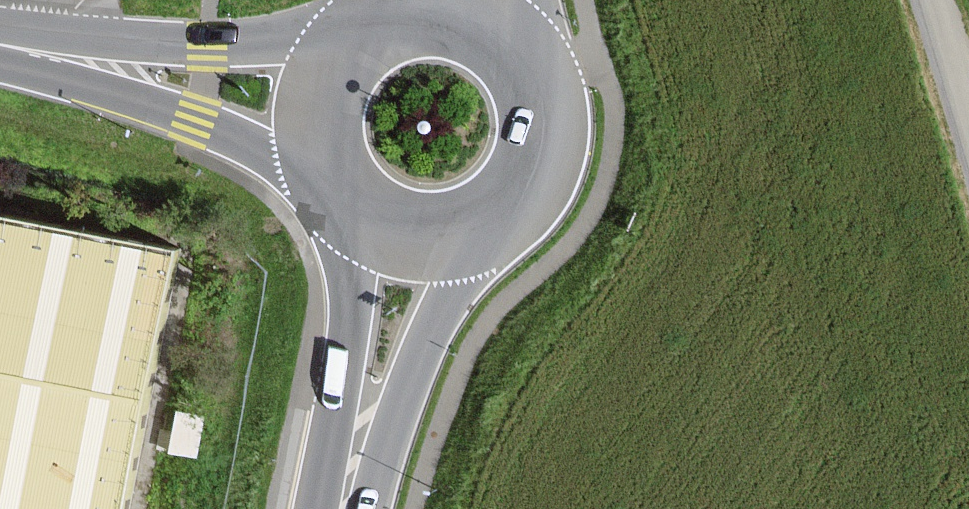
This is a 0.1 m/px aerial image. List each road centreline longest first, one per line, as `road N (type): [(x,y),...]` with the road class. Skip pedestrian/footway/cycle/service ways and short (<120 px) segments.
road 1 (primary): [(361,508),(457,281),(501,215)]
road 2 (primary): [(53,56),(338,185)]
road 3 (primary): [(351,201),(332,508)]
road 4 (primary): [(356,37),(53,56)]
road 5 (primary): [(501,215),(528,189),(548,142),(546,92),(524,49)]
road 6 (primary): [(351,201),(388,227),(431,237),(501,215)]
road 7 (primary): [(356,37),(331,70),(320,108),(322,148),(338,185)]
road 8 (primary): [(524,49),(470,12),(405,10)]
road 9 (residential): [(968,119),(934,0)]

